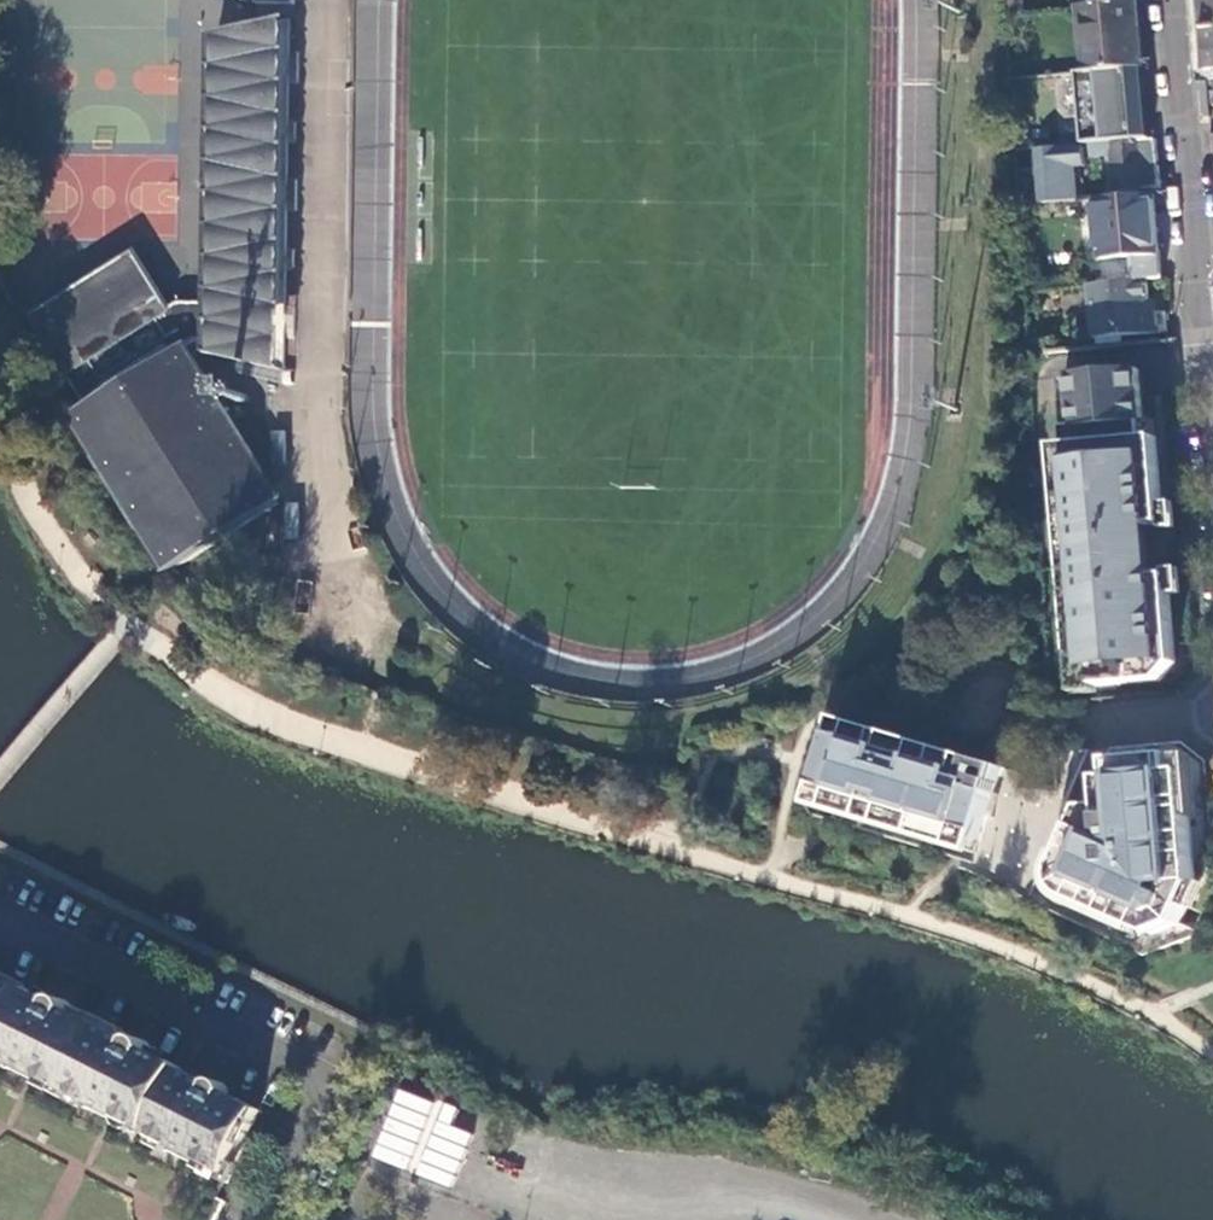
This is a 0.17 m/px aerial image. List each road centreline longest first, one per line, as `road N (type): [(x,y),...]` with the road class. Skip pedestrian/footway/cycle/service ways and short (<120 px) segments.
road 1 (residential): [(1177,0),(1208,386)]
road 2 (residential): [(1029,724),(1212,710)]

